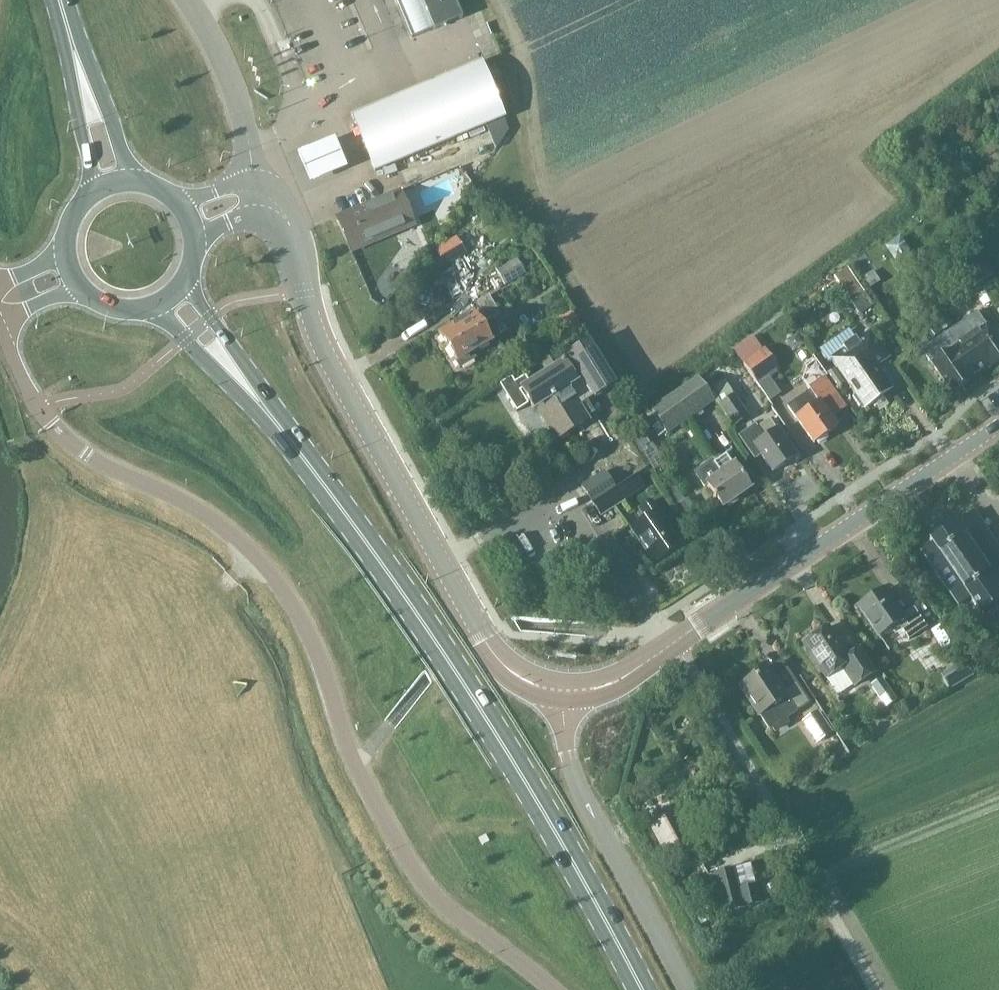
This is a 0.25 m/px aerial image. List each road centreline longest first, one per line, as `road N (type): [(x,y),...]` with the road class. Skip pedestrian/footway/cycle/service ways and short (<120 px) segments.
road 1 (unclassified): [(553,989),(432,892),(405,859),(356,766),(315,646),(267,567),(197,509),(70,443),(27,394),(0,334)]
road 2 (primary): [(643,989),(458,676),(318,477)]
road 3 (tertiary): [(565,693),(521,681),(484,644),(315,332),(296,243)]
road 4 (unclassified): [(873,989),(675,642)]
road 5 (tertiary): [(675,642),(998,425)]
road 6 (unclassified): [(686,989),(573,778),(565,693)]
road 7 (primary): [(155,305),(318,477)]
road 8 (primary): [(318,477),(183,283)]
road 9 (unclassified): [(254,182),(234,83),(189,0)]
road 10 (primary): [(56,0),(94,190)]
road 11 (primary): [(135,180),(65,0)]
road 12 (tertiary): [(565,693),(618,682),(675,642)]

